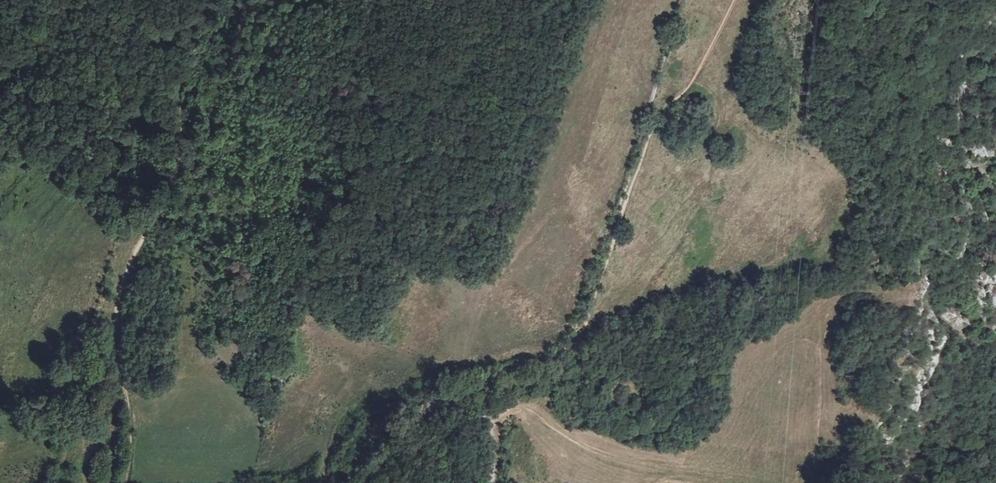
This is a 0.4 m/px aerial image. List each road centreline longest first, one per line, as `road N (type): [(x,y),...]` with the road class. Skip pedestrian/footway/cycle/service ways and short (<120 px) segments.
road 1 (track): [(127,482),(130,413),(116,328),(125,278),(206,132),(248,0)]
road 2 (track): [(811,482),(822,360),(803,340),(787,345),(737,415),(672,469)]
road 3 (track): [(365,482),(431,403),(460,394)]

